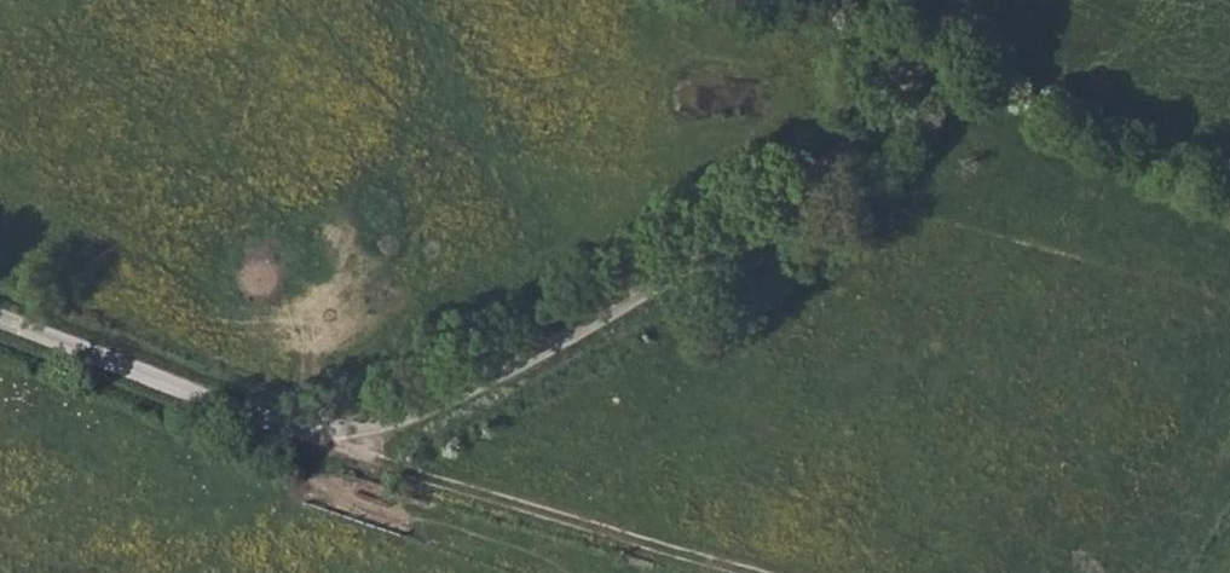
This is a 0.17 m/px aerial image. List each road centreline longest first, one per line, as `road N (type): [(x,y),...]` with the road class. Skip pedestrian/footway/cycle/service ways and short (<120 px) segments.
road 1 (unclassified): [(0,322),(286,431),(345,446),(505,373),(775,215),(883,105),(959,0)]
road 2 (track): [(345,446),(750,572)]

